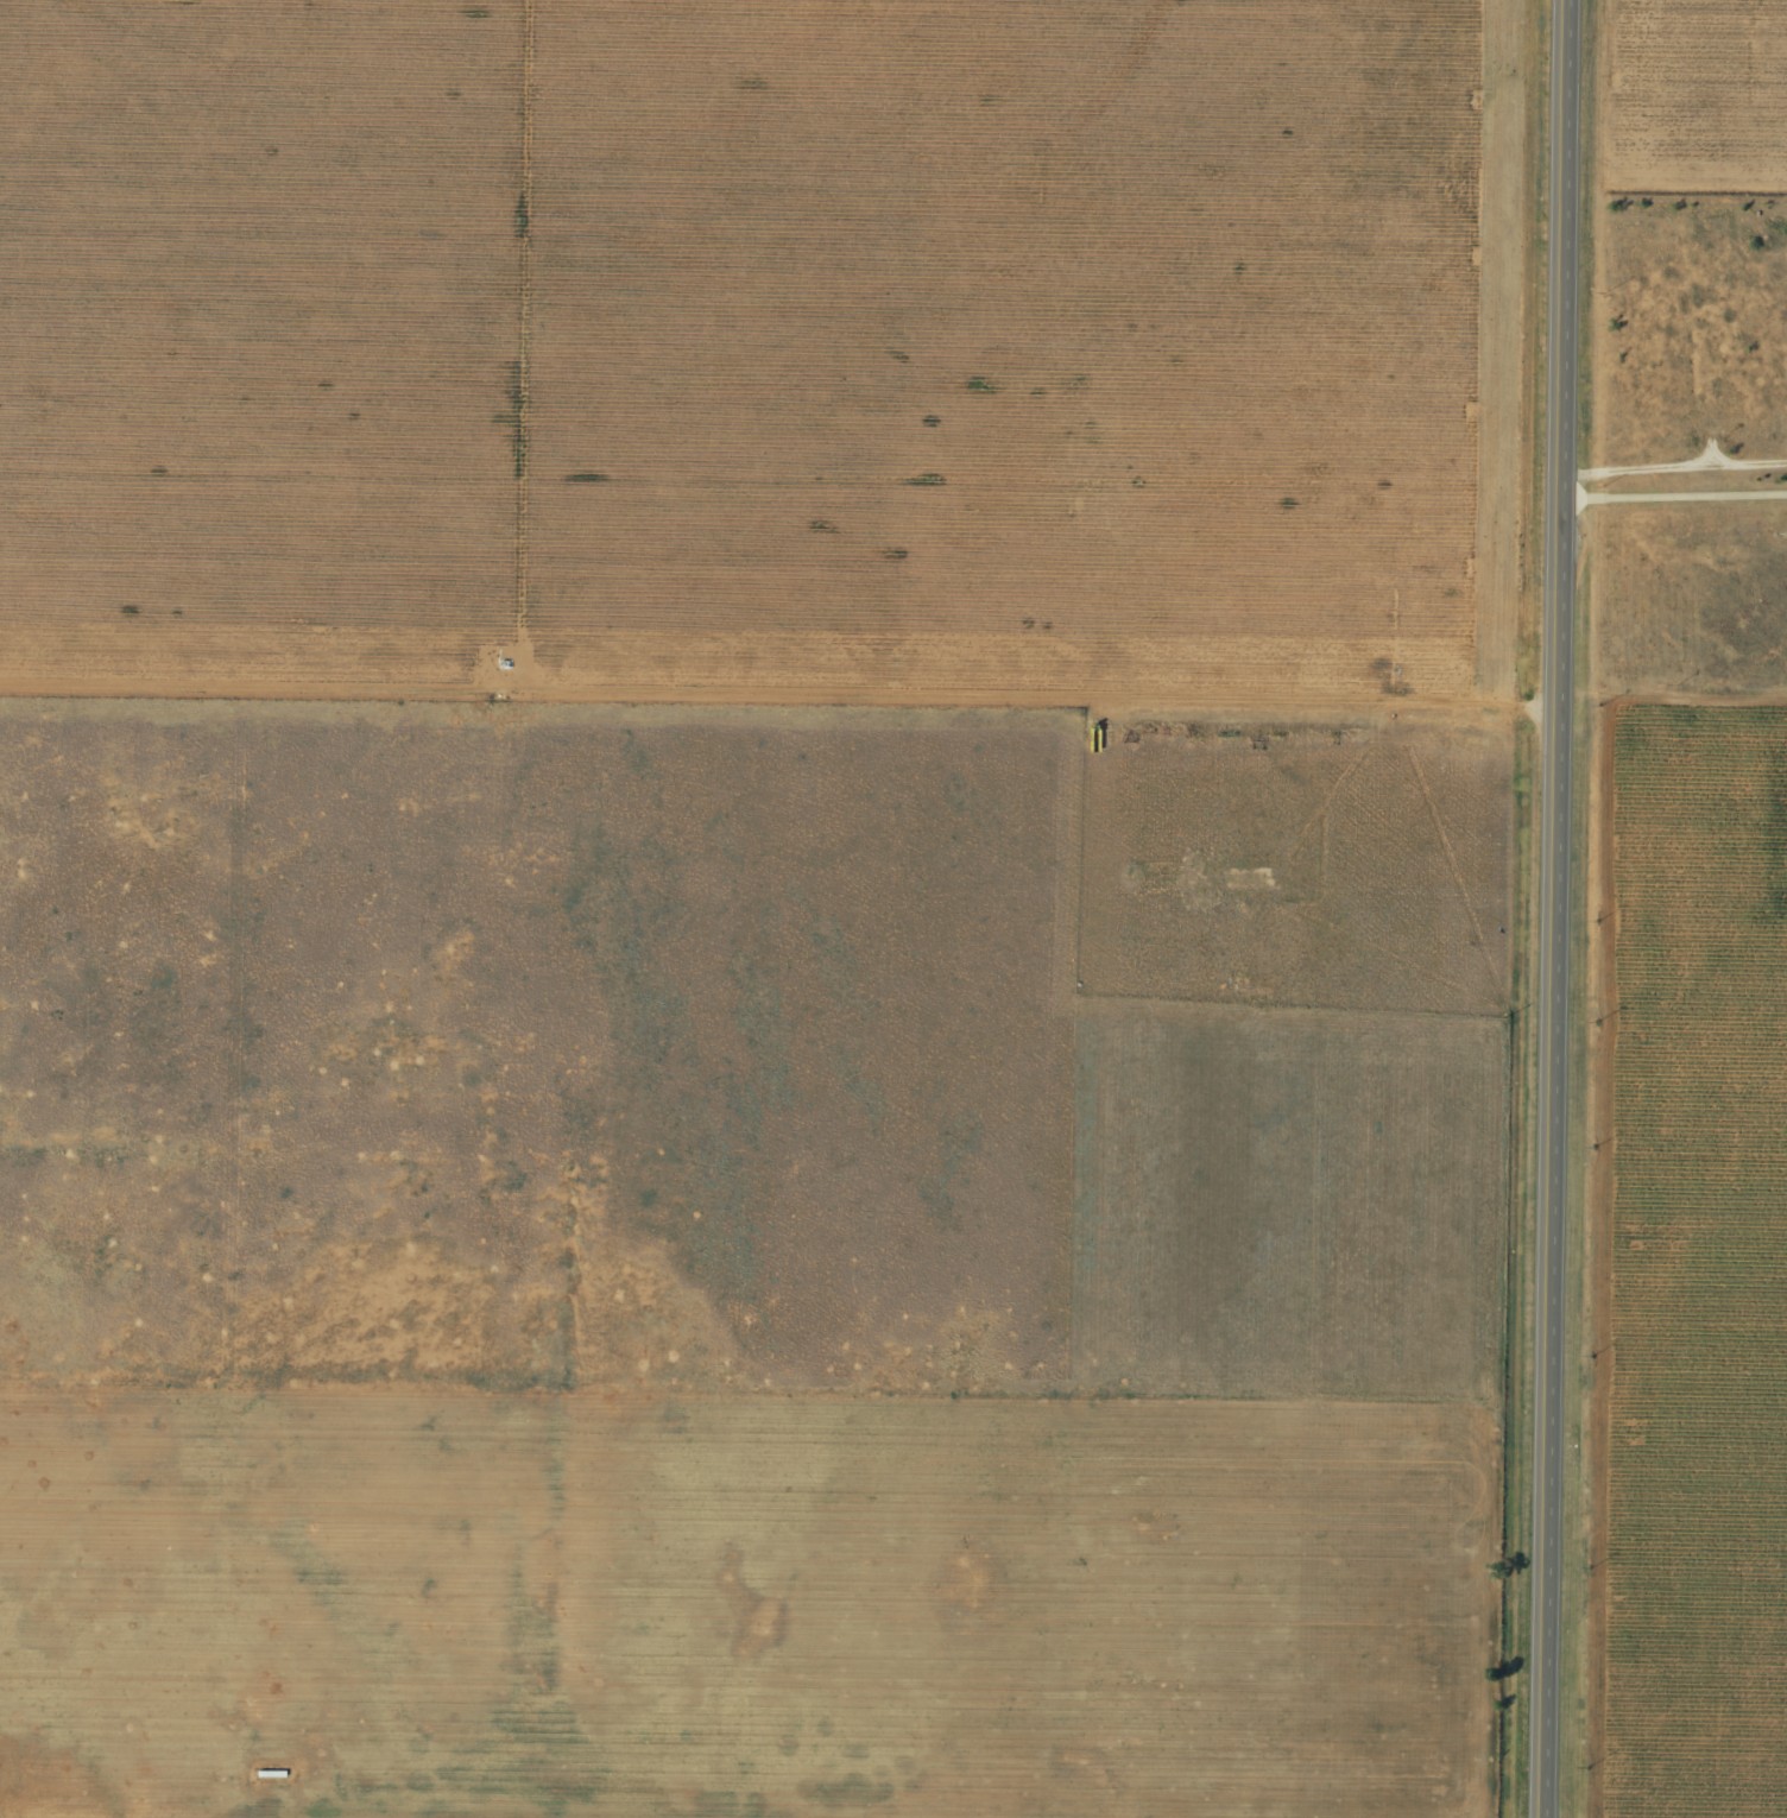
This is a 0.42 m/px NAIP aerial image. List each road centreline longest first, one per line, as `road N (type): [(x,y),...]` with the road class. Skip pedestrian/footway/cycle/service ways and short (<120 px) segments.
road 1 (primary): [(1554,1817),(1579,0)]
road 2 (residential): [(1786,678),(0,667)]

